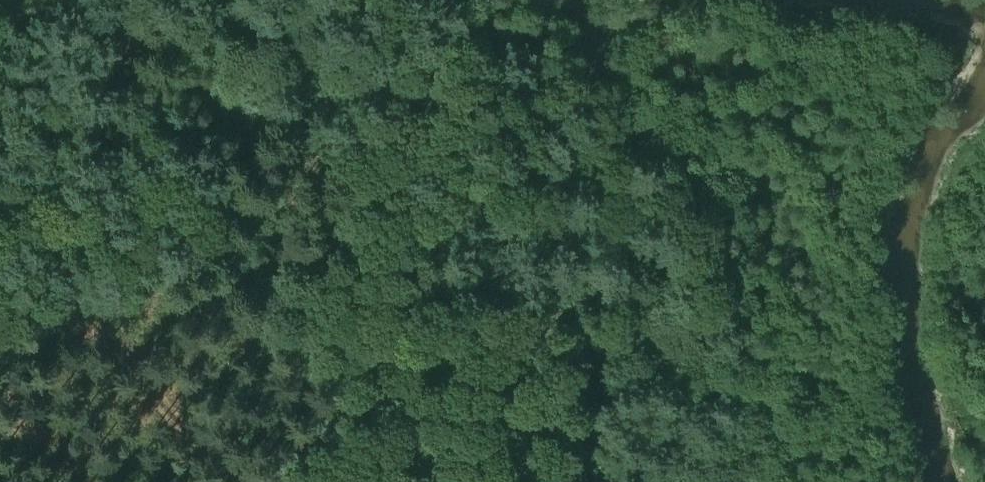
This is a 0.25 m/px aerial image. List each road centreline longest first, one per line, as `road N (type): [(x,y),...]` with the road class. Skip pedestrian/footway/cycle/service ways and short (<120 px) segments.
road 1 (track): [(417,310),(453,292),(560,329),(584,346),(581,481)]
road 2 (track): [(272,481),(417,310)]

